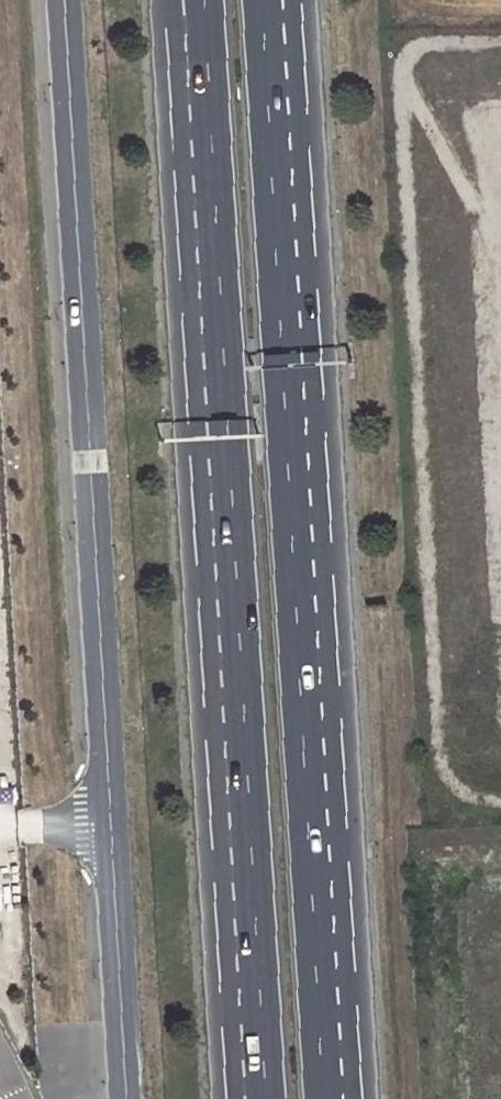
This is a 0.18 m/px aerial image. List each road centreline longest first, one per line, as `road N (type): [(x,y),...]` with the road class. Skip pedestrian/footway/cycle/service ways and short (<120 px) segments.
road 1 (trunk): [(204,0),(265,1098)]
road 2 (trunk): [(323,1098),(262,0)]
road 3 (residential): [(64,0),(122,1098)]

